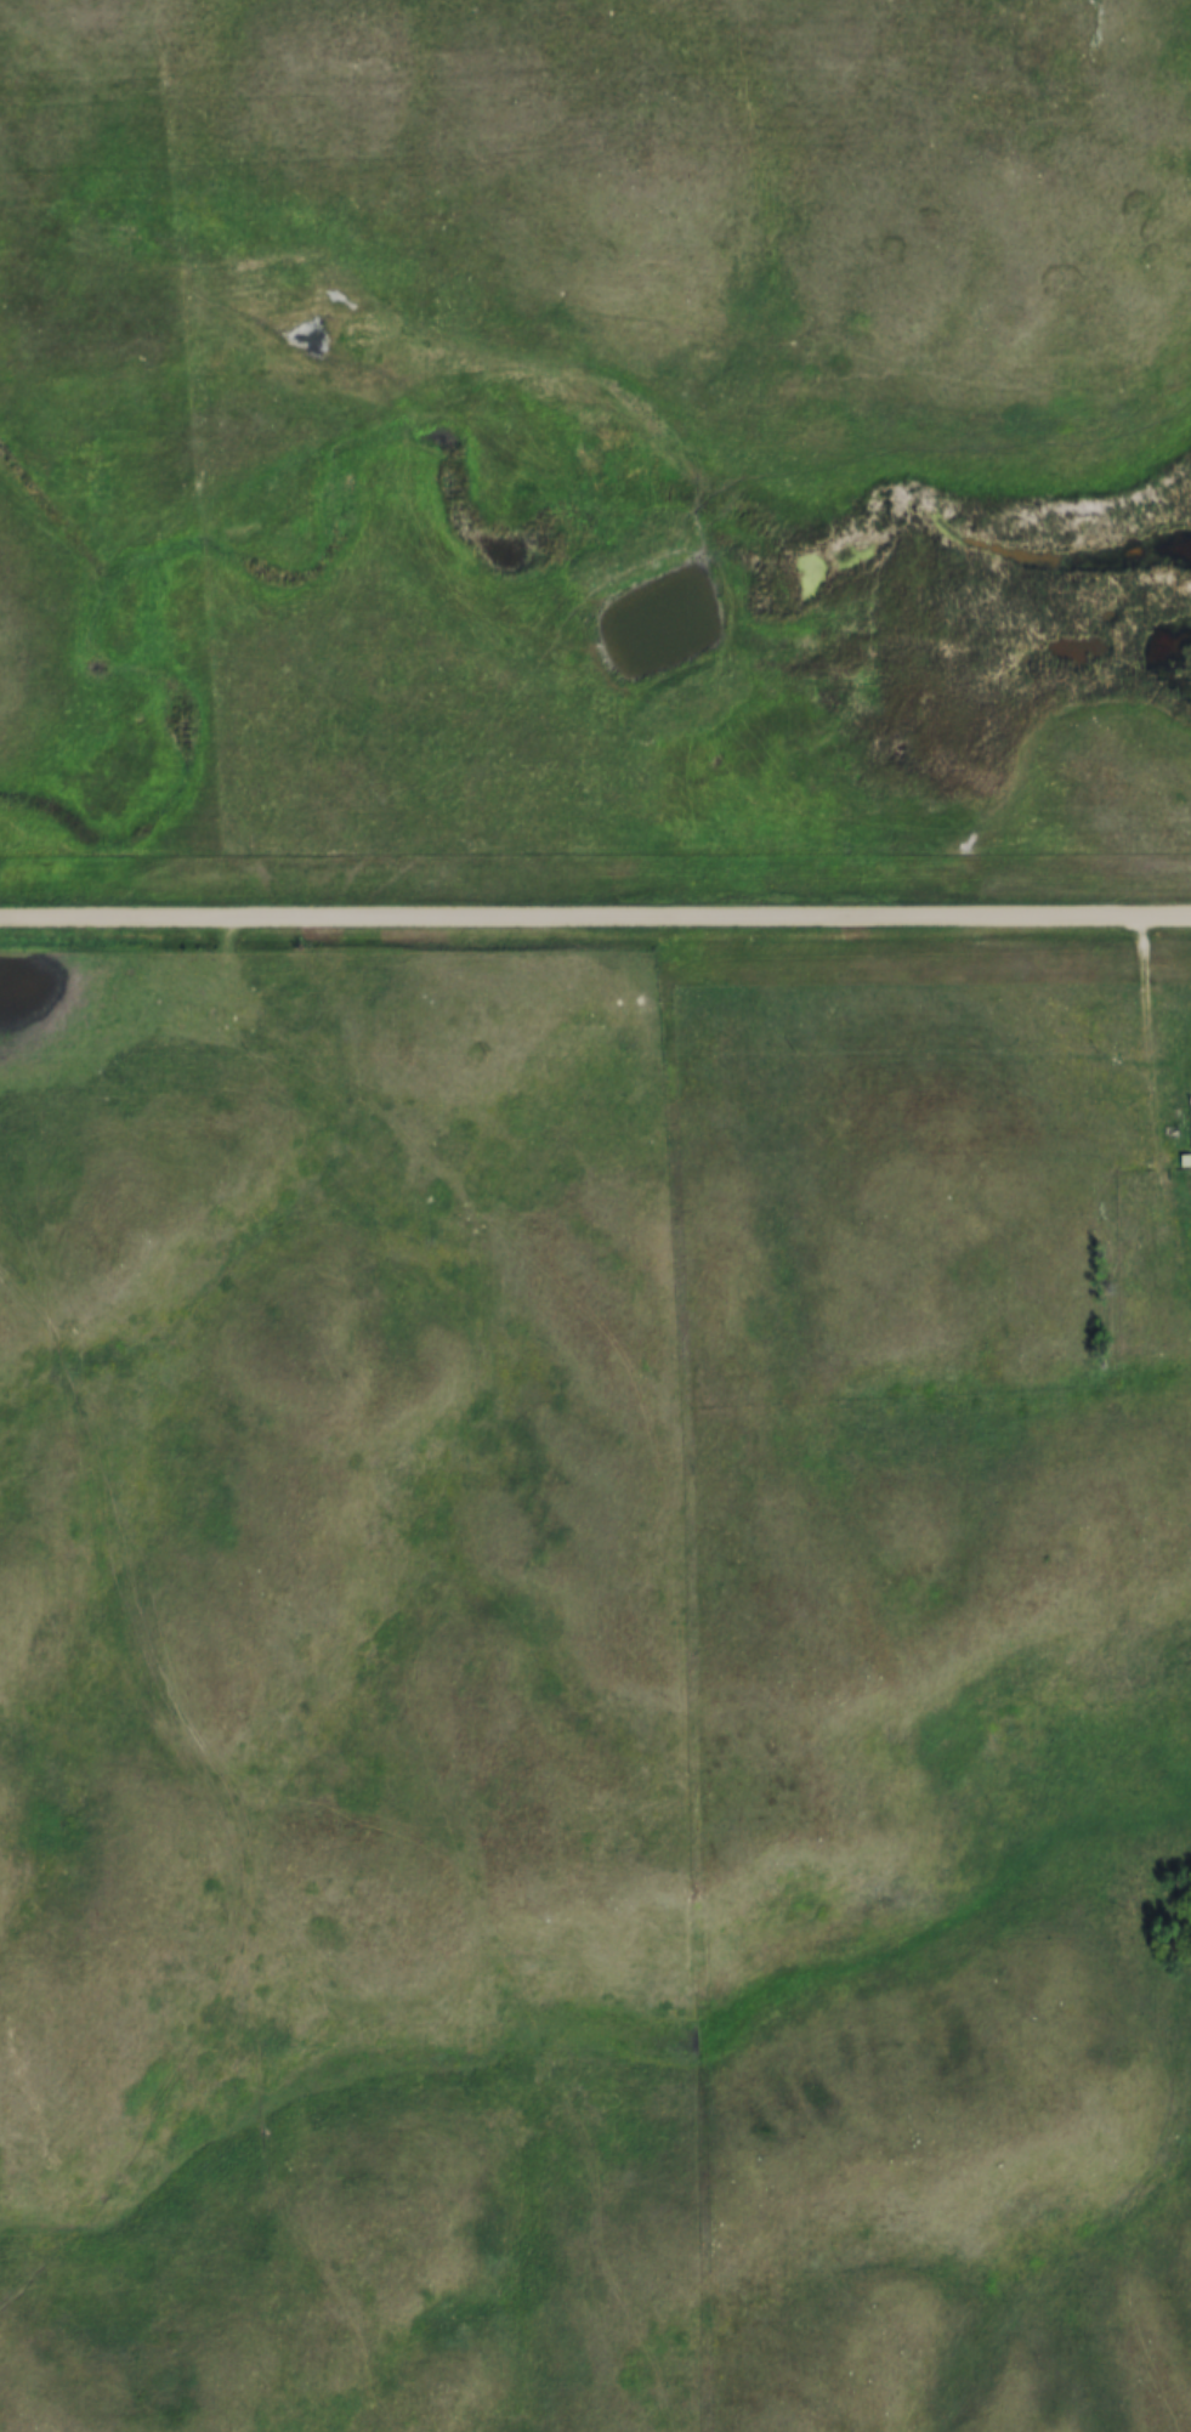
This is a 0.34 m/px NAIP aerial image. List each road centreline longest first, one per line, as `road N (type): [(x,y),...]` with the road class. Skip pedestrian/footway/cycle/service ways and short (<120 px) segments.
road 1 (residential): [(1190,919),(0,923)]

